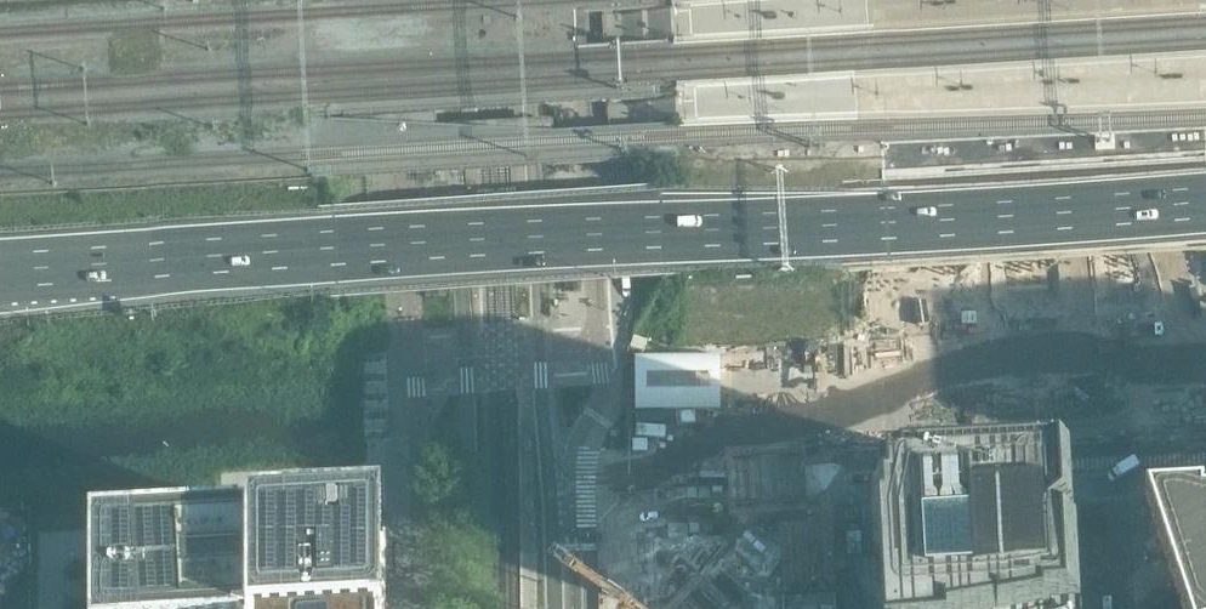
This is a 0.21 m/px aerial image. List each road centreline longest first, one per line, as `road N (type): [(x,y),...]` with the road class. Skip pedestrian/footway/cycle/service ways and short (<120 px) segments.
road 1 (motorway): [(0,271),(1205,203)]
road 2 (secondary): [(447,0),(473,608)]
road 3 (residential): [(557,491),(1106,467)]
road 4 (secondary): [(557,491),(543,410),(520,0)]
road 5 (residential): [(1106,467),(1116,608)]
road 6 (secondary): [(583,608),(557,491)]

